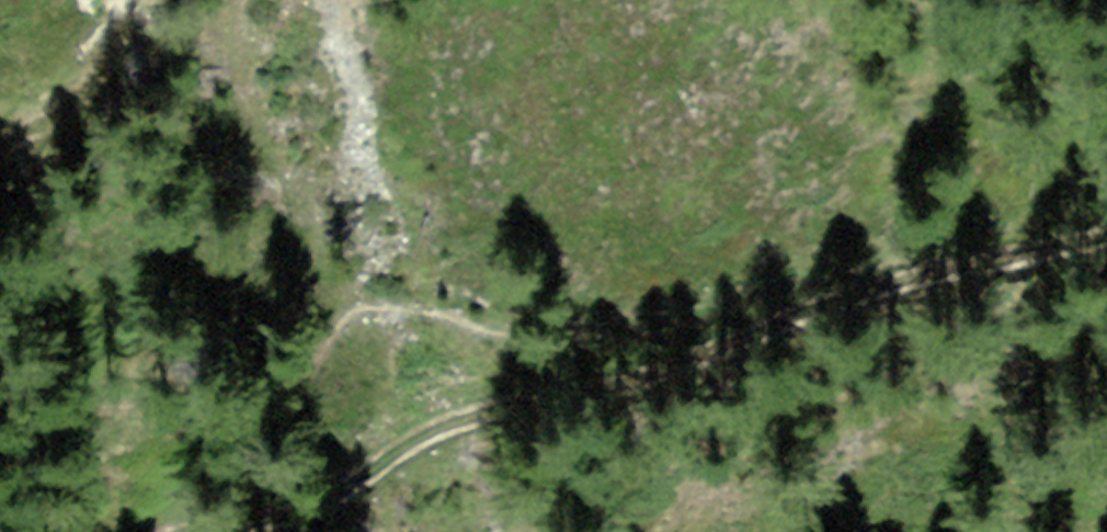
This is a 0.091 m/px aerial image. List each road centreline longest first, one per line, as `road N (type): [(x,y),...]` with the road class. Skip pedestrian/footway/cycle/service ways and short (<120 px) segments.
road 1 (track): [(931,306),(454,437),(199,531)]
road 2 (track): [(1106,246),(931,306)]

